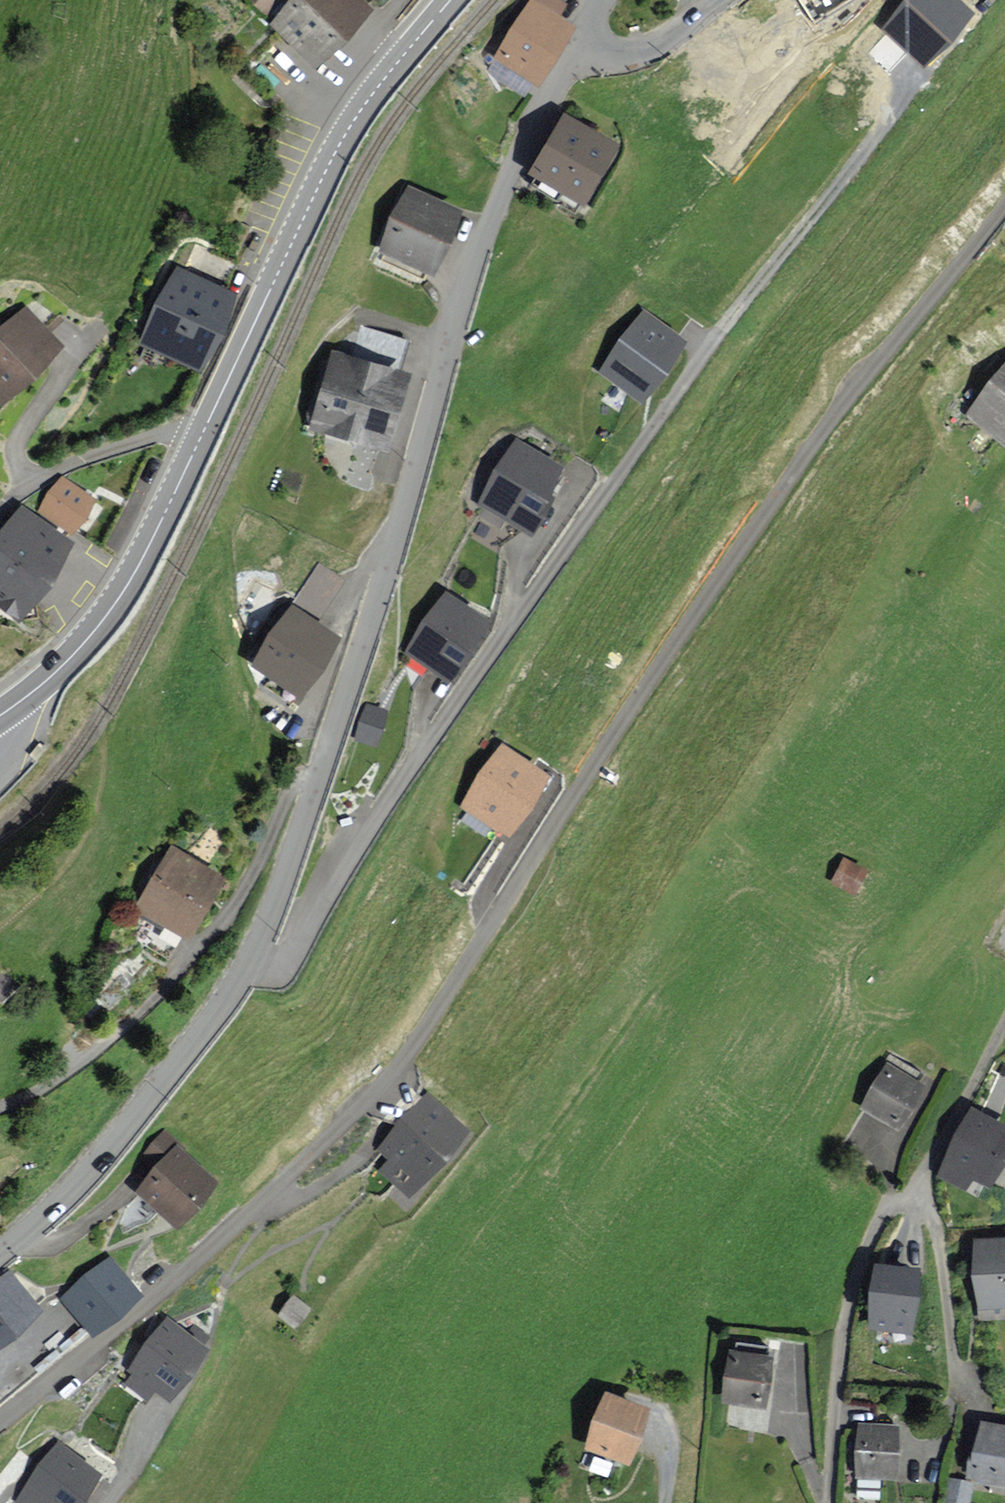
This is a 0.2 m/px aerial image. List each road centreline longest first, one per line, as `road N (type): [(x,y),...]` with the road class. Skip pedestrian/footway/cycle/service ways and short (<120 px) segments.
road 1 (residential): [(0,1419),(190,1266),(410,1050),(740,548),(912,315),(1004,206)]
road 2 (residential): [(922,79),(670,395),(356,842),(283,963),(273,974),(241,971)]
road 3 (residential): [(580,43),(537,116),(475,265),(314,789)]
road 4 (secondary): [(200,439),(337,150),(451,0)]
road 5 (residential): [(0,1107),(56,1080),(150,1004),(231,907),(292,791),(314,789)]
road 6 (residential): [(828,1502),(837,1377),(855,1276),(883,1211),(917,1188),(952,1128)]
road 7 (residential): [(241,971),(216,1016),(93,1166),(0,1256)]
road 8 (secondary): [(0,716),(58,670),(113,607),(200,439)]
road 9 (residential): [(0,512),(78,461),(163,434),(200,439)]
road 10 (residential): [(314,789),(241,971)]
road 11 (residential): [(580,43),(646,47),(714,0)]

